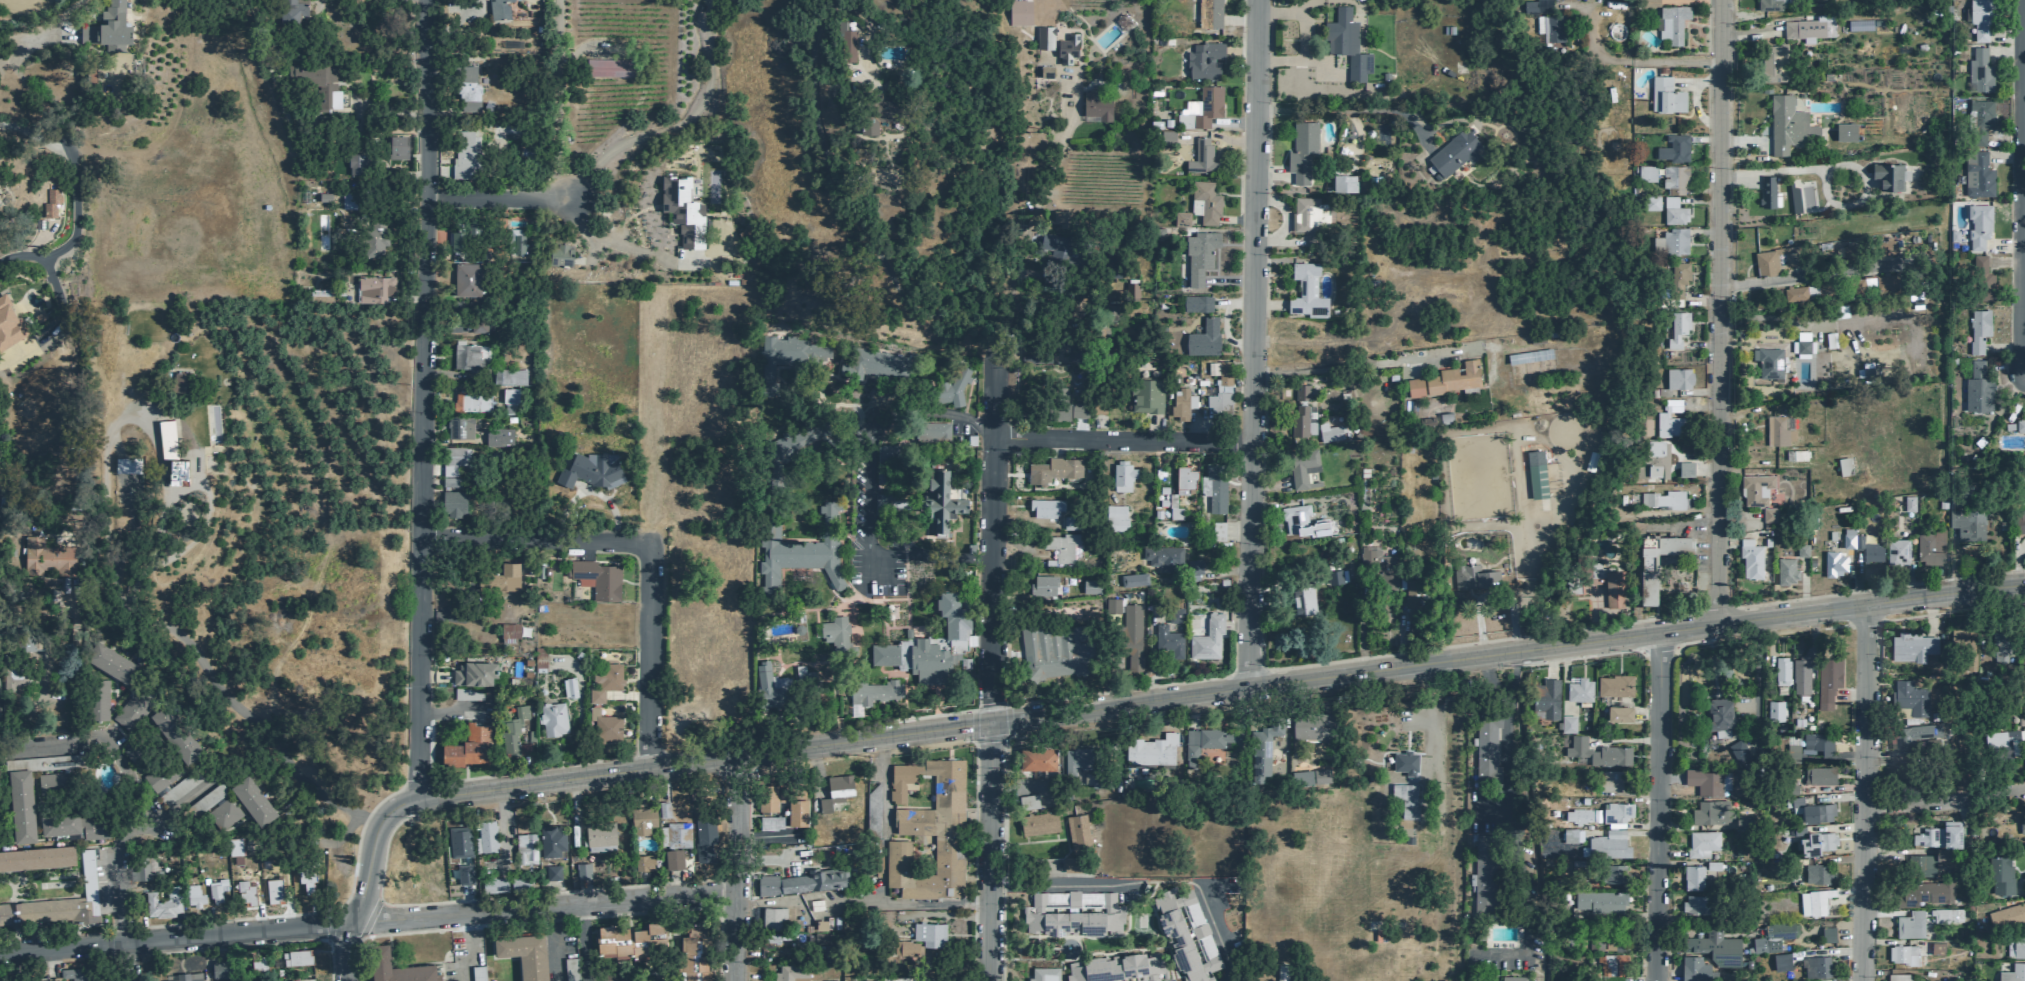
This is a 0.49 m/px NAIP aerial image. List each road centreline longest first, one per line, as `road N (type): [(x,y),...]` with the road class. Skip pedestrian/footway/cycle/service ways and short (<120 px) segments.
road 1 (residential): [(2024,581),(990,724)]
road 2 (residential): [(419,800),(423,539),(411,452),(424,0)]
road 3 (residential): [(1248,690),(1259,0)]
road 4 (residential): [(1717,627),(1721,0)]
road 5 (residential): [(990,724),(419,800)]
road 6 (residential): [(990,724),(995,321)]
road 7 (residential): [(355,924),(735,890)]
road 8 (residential): [(1859,980),(1864,602)]
road 9 (residential): [(2024,372),(2019,0)]
road 10 (residential): [(1652,980),(1663,636)]
road 11 (residential): [(995,440),(1253,446)]
road 12 (residential): [(988,980),(990,724)]
road 13 (residential): [(131,980),(121,836),(147,803),(115,759)]
road 14 (residential): [(423,539),(651,545)]
road 15 (residential): [(128,942),(355,924)]
road 16 (residential): [(650,770),(651,545)]
road 17 (residential): [(348,980),(346,951),(376,831),(393,809),(419,800)]
road 18 (residential): [(1912,263),(1719,287)]
road 19 (residential): [(1861,804),(2024,790)]
road 20 (residential): [(418,198),(561,196)]
road 21 (residential): [(0,952),(128,942)]
road 22 (residential): [(0,748),(85,741),(115,759)]

